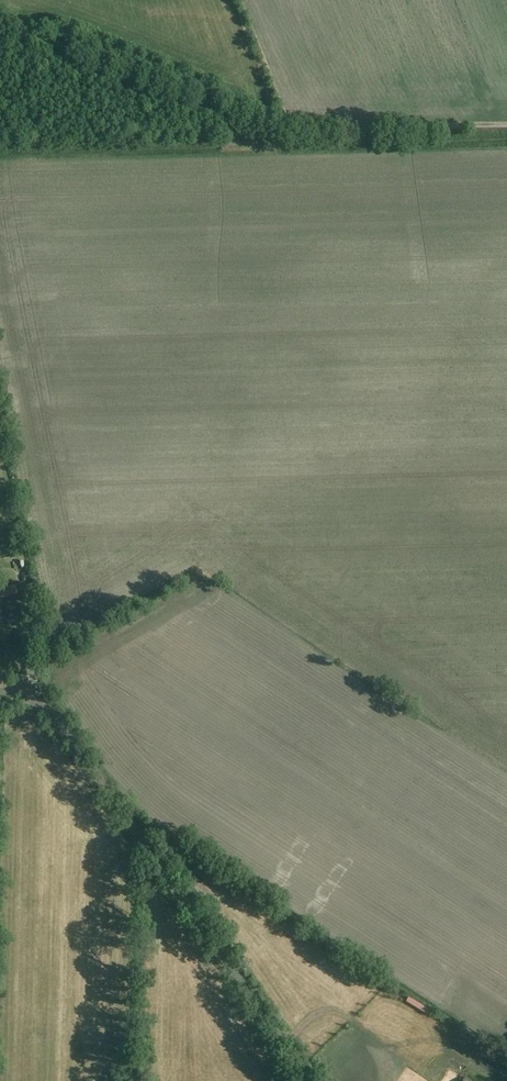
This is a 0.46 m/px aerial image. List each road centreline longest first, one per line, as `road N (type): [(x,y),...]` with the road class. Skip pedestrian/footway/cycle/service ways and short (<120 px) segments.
road 1 (track): [(506,128),(305,129),(0,22)]
road 2 (unclassified): [(0,690),(54,715),(312,1080)]

